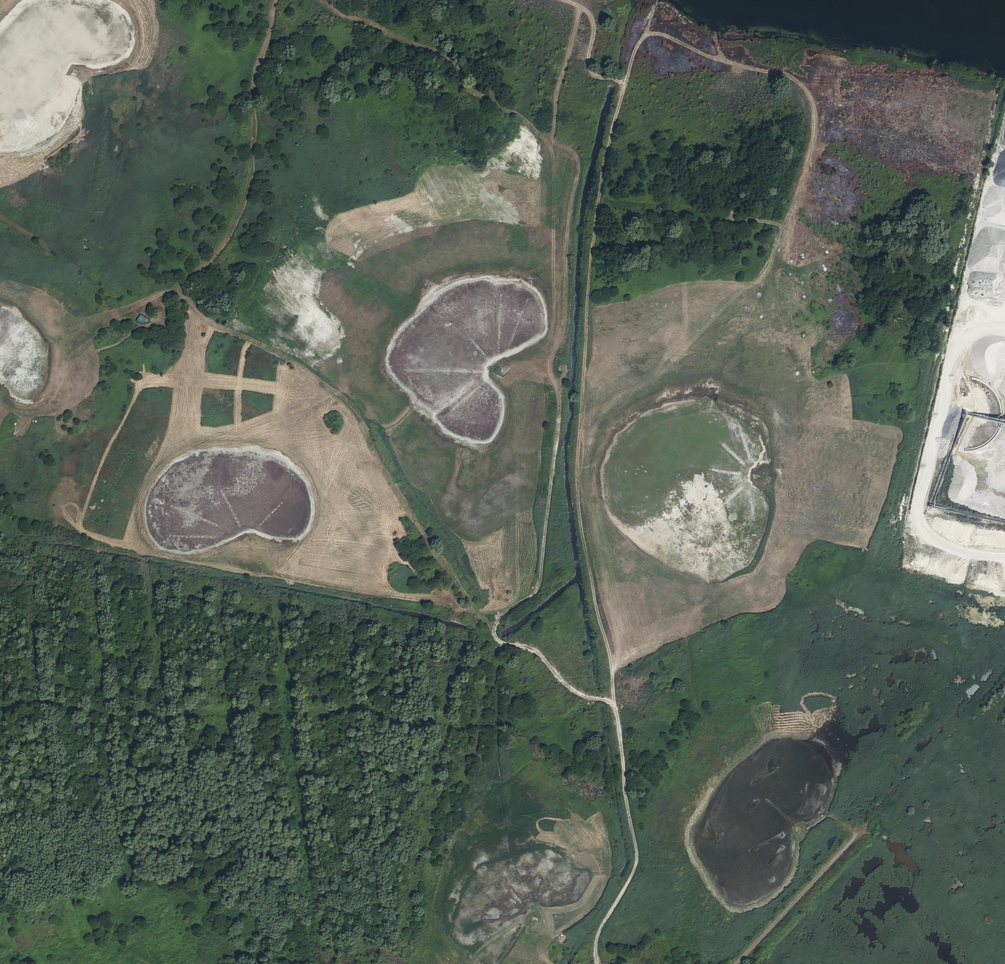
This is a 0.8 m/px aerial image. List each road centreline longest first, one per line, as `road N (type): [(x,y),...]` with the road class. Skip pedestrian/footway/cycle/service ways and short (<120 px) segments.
road 1 (track): [(596,963),(599,931),(637,856),(615,709),(574,695),(535,652),(493,633),(496,621),(539,585),(561,400),(549,370),(563,334),(579,166),(570,149),(552,142)]
road 2 (track): [(613,669),(577,483),(591,257),(637,43),(660,35),(716,61),(781,72),(823,103)]
road 3 (track): [(80,344),(114,314),(174,292),(212,326),(291,360),(354,411),(381,467),(493,633)]
road 4 (track): [(736,963),(860,827),(1004,696)]
road 5 (track): [(274,0),(250,94),(256,143),(246,199),(222,244),(174,292)]
road 6 (track): [(554,300),(554,96),(588,0)]
road 7 (track): [(482,617),(434,601),(243,571)]
road 8 (track): [(709,558),(690,617),(613,669),(615,709)]

